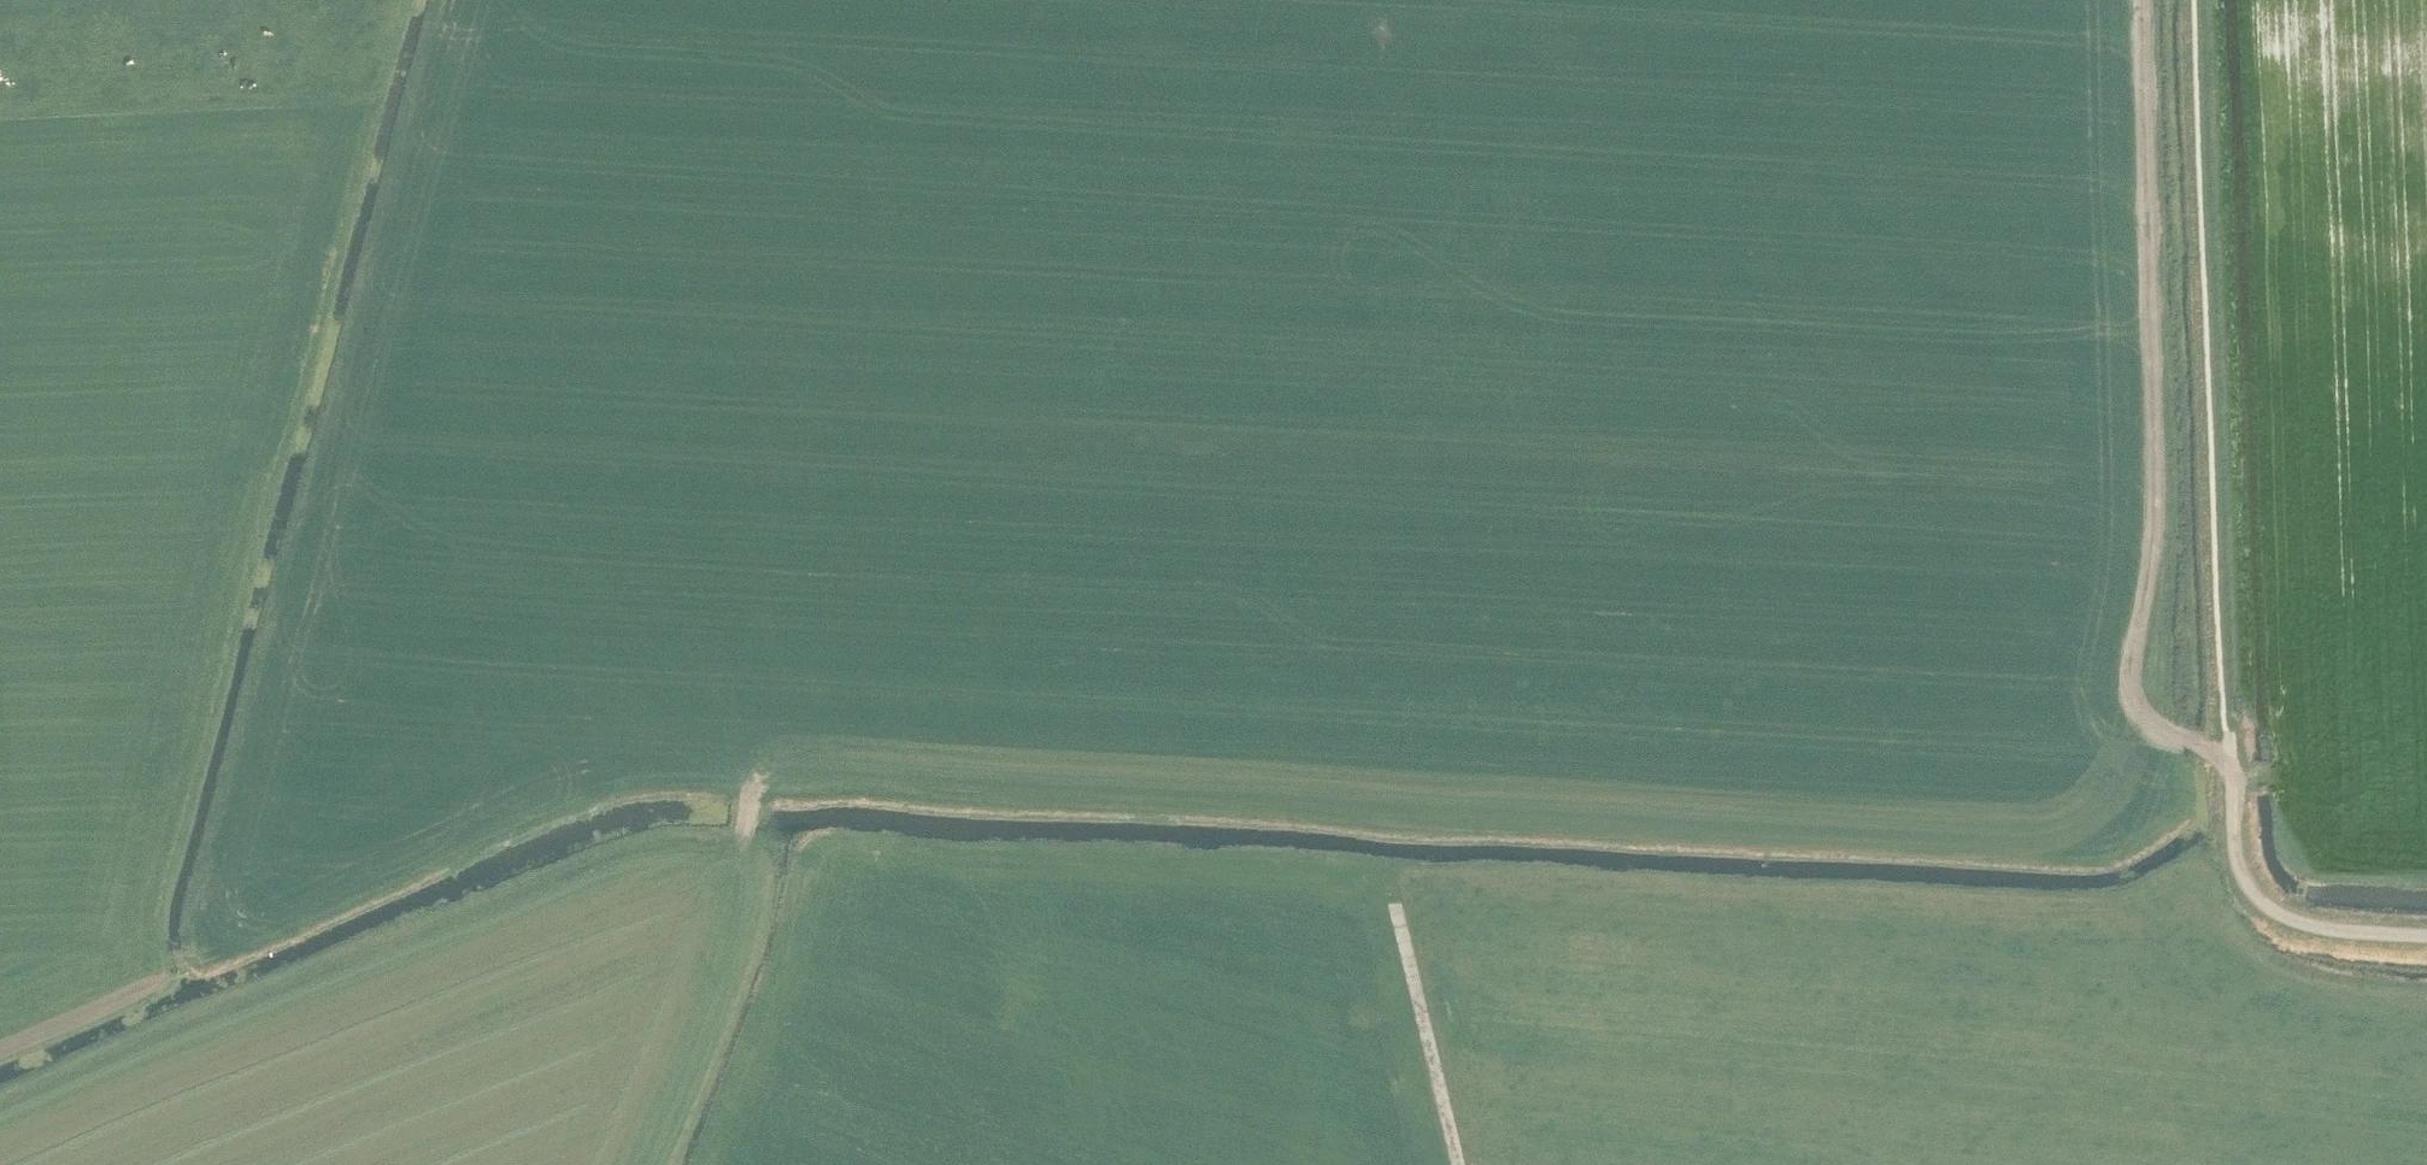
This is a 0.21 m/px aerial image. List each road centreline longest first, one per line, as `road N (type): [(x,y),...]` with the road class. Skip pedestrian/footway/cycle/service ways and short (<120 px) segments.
road 1 (unclassified): [(2426,938),(2322,931),(2263,904),(2238,864),(2229,737)]

